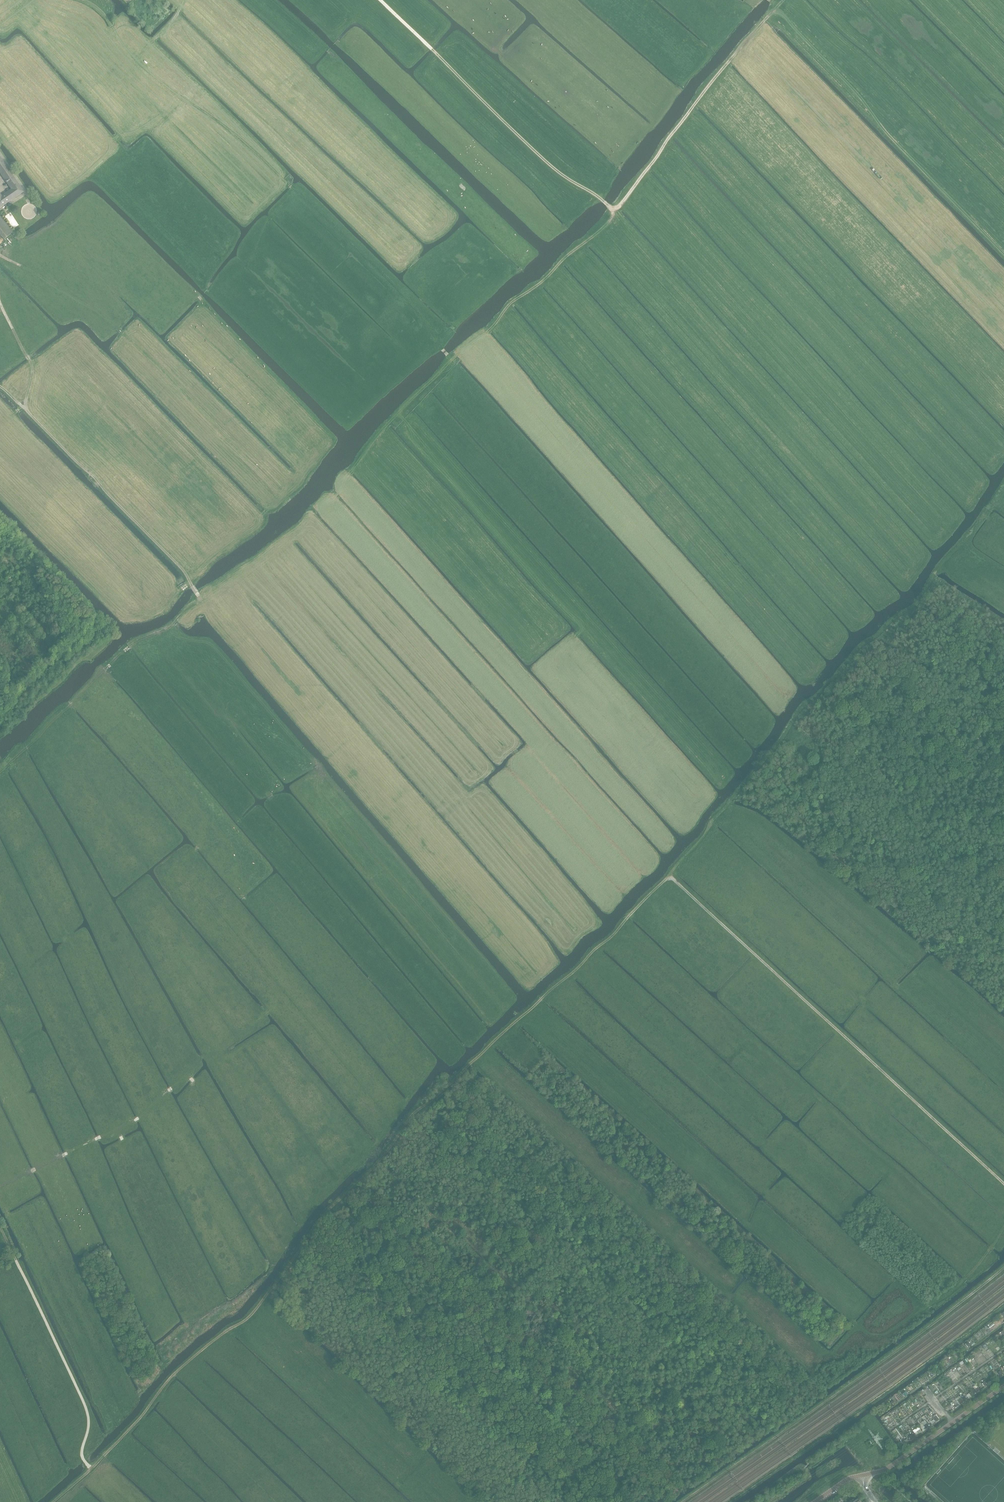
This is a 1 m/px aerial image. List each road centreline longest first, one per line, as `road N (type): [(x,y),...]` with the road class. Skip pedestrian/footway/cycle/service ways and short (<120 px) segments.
road 1 (track): [(0,772),(127,648),(174,624),(199,595),(289,534),(452,360),(611,218),(613,210),(545,160),(381,0)]
road 2 (track): [(452,360),(364,256),(249,148),(146,68),(84,0)]
road 3 (track): [(1003,1270),(682,1501)]
road 4 (track): [(478,1058),(416,1112),(318,1222),(258,1308),(222,1336)]
road 5 (track): [(478,1058),(614,933),(736,795)]
road 6 (track): [(771,2),(1003,253)]
road 7 (track): [(0,518),(115,633),(5,731)]
road 8 (track): [(91,1468),(82,1451),(87,1410),(20,1267),(25,1249),(0,1199)]
road 9 (track): [(0,387),(199,595)]
road 10 (track): [(783,0),(613,210)]
road 11 (track): [(0,1186),(142,1116),(200,1057)]
road 12 (track): [(53,1501),(222,1336)]
road 13 (track): [(1003,479),(916,601),(879,628)]
road 14 (unclassified): [(881,1471),(1003,1386)]

